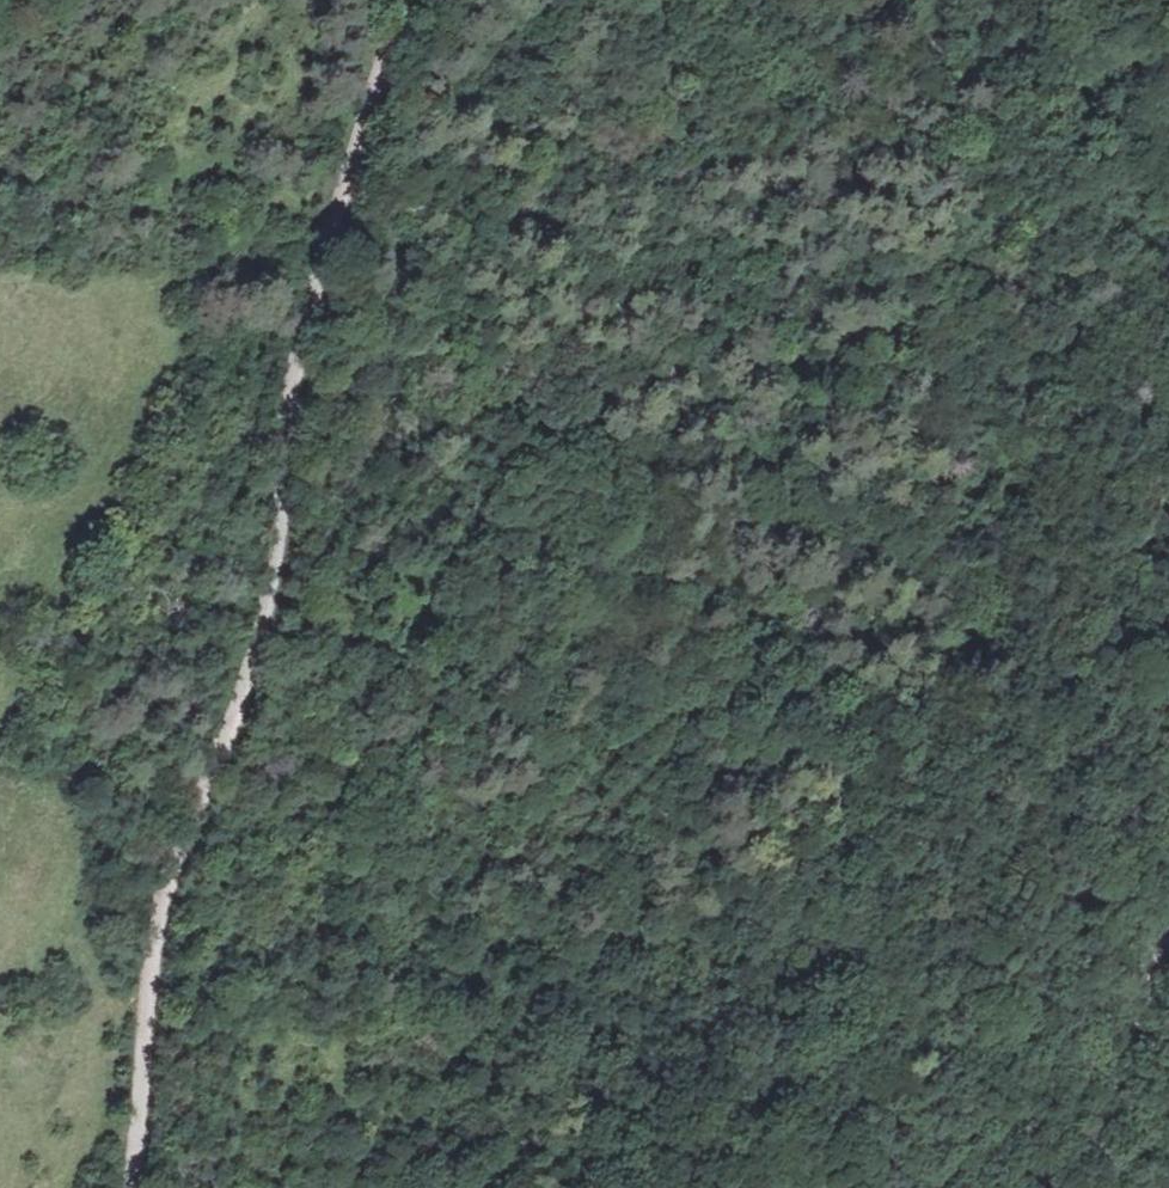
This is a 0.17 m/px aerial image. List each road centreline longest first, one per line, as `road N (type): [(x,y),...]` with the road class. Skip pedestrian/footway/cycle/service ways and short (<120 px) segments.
road 1 (track): [(132,1187),(150,969),(166,883),(232,715),(272,572),(298,343),(399,0)]
road 2 (track): [(1168,931),(1104,1098),(1033,1187)]

